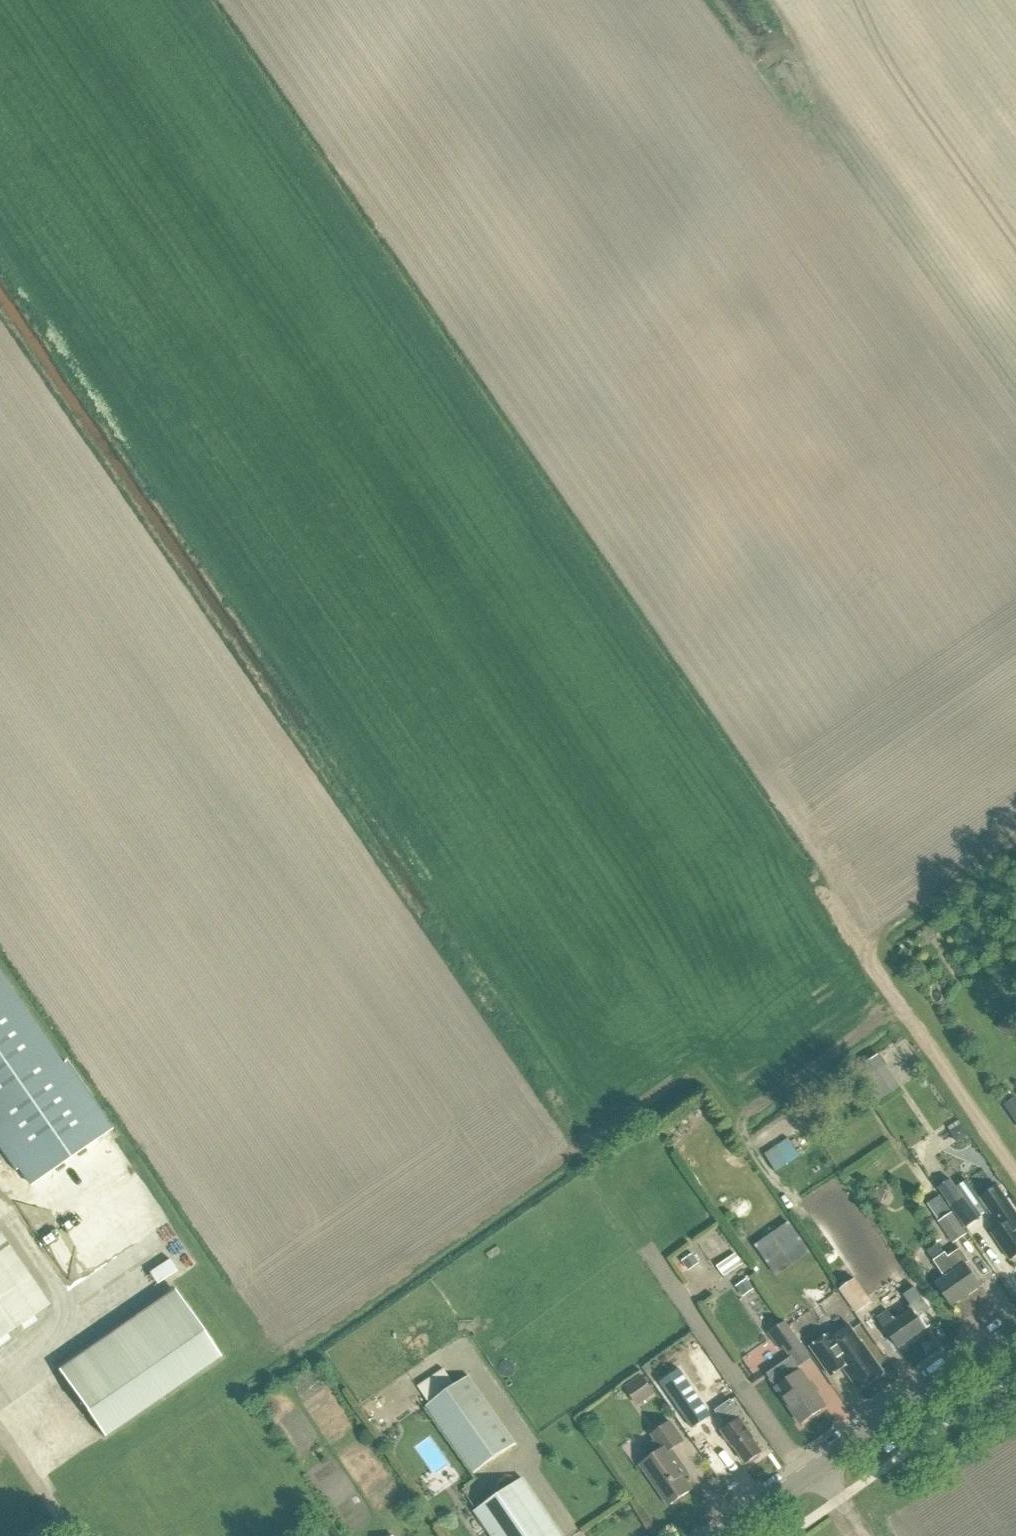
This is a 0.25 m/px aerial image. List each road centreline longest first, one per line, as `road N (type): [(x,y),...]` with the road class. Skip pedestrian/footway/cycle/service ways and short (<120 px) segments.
road 1 (tertiary): [(725,1535),(1015,1334)]
road 2 (track): [(868,958),(1015,1174)]

